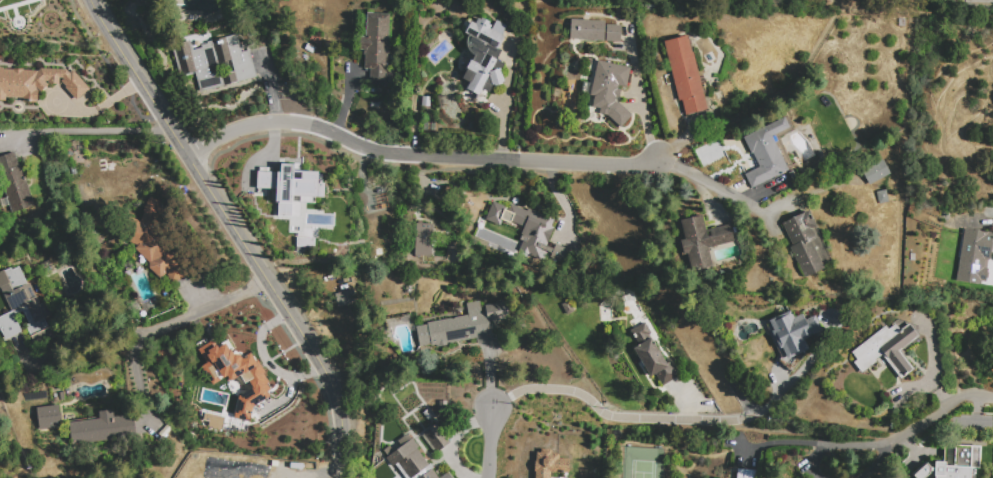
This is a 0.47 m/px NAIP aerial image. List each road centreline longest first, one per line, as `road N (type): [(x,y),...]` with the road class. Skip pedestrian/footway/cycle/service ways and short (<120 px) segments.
road 1 (residential): [(339,477),(333,386),(92,0)]
road 2 (residential): [(659,156),(633,165),(390,154),(276,121),(248,125),(187,156)]

